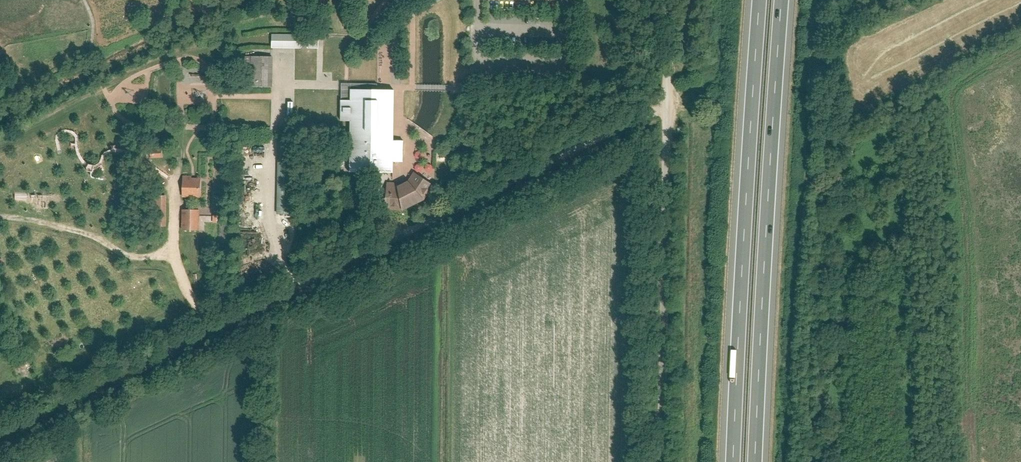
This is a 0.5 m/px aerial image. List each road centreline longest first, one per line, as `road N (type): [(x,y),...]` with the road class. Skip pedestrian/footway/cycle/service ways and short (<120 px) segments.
road 1 (track): [(668,93),(0,425)]
road 2 (motorway): [(760,0),(733,461)]
road 3 (motorway): [(756,461),(782,0)]
road 4 (residential): [(655,461),(668,0)]
road 5 (track): [(185,128),(171,255),(205,324)]

